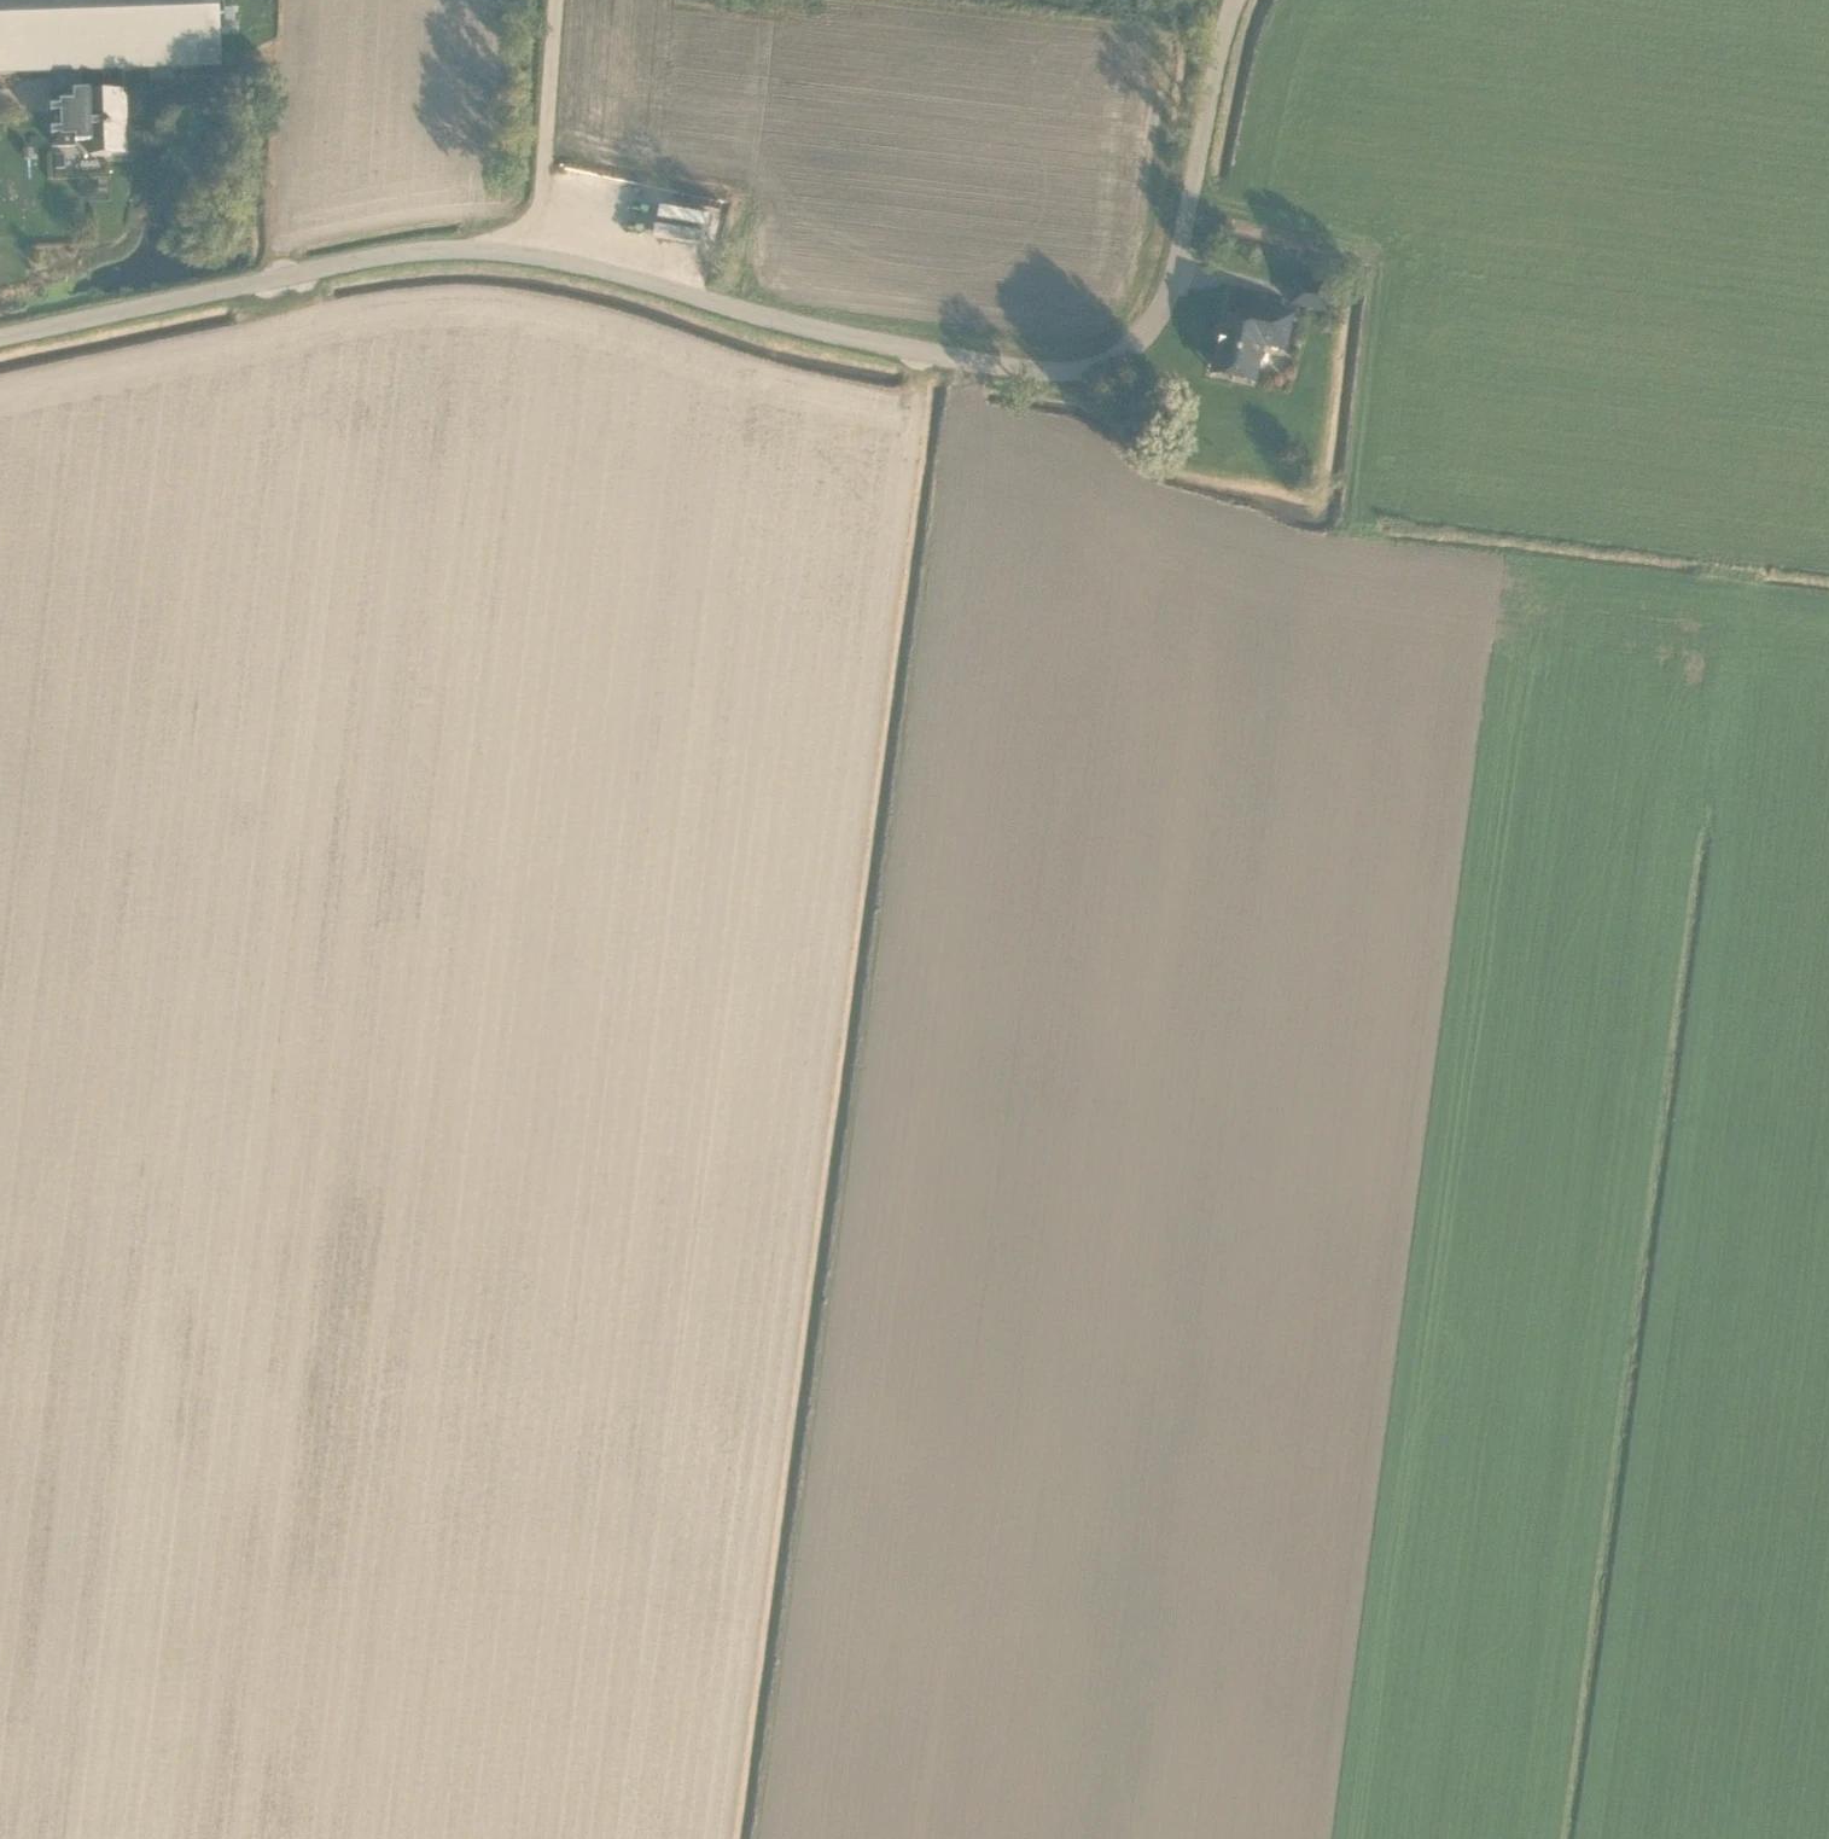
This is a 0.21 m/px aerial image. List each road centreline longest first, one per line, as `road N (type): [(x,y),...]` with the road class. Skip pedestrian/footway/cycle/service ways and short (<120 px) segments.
road 1 (unclassified): [(0,342),(388,262),(493,257),(579,268),(796,330),(1010,376),(1077,380),(1122,364),(1157,331),(1173,293),(1229,0)]
road 2 (track): [(534,260),(555,0)]

